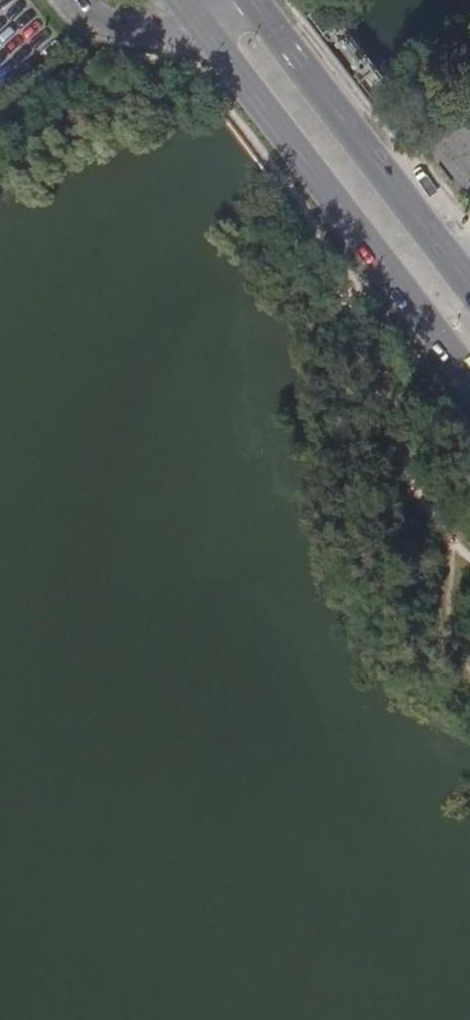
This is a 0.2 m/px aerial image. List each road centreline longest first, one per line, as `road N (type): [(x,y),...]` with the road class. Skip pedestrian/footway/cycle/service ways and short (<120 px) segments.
road 1 (primary): [(212,35),(469,368)]
road 2 (primary): [(469,284),(257,8)]
road 3 (residential): [(77,0),(108,22),(212,35)]

